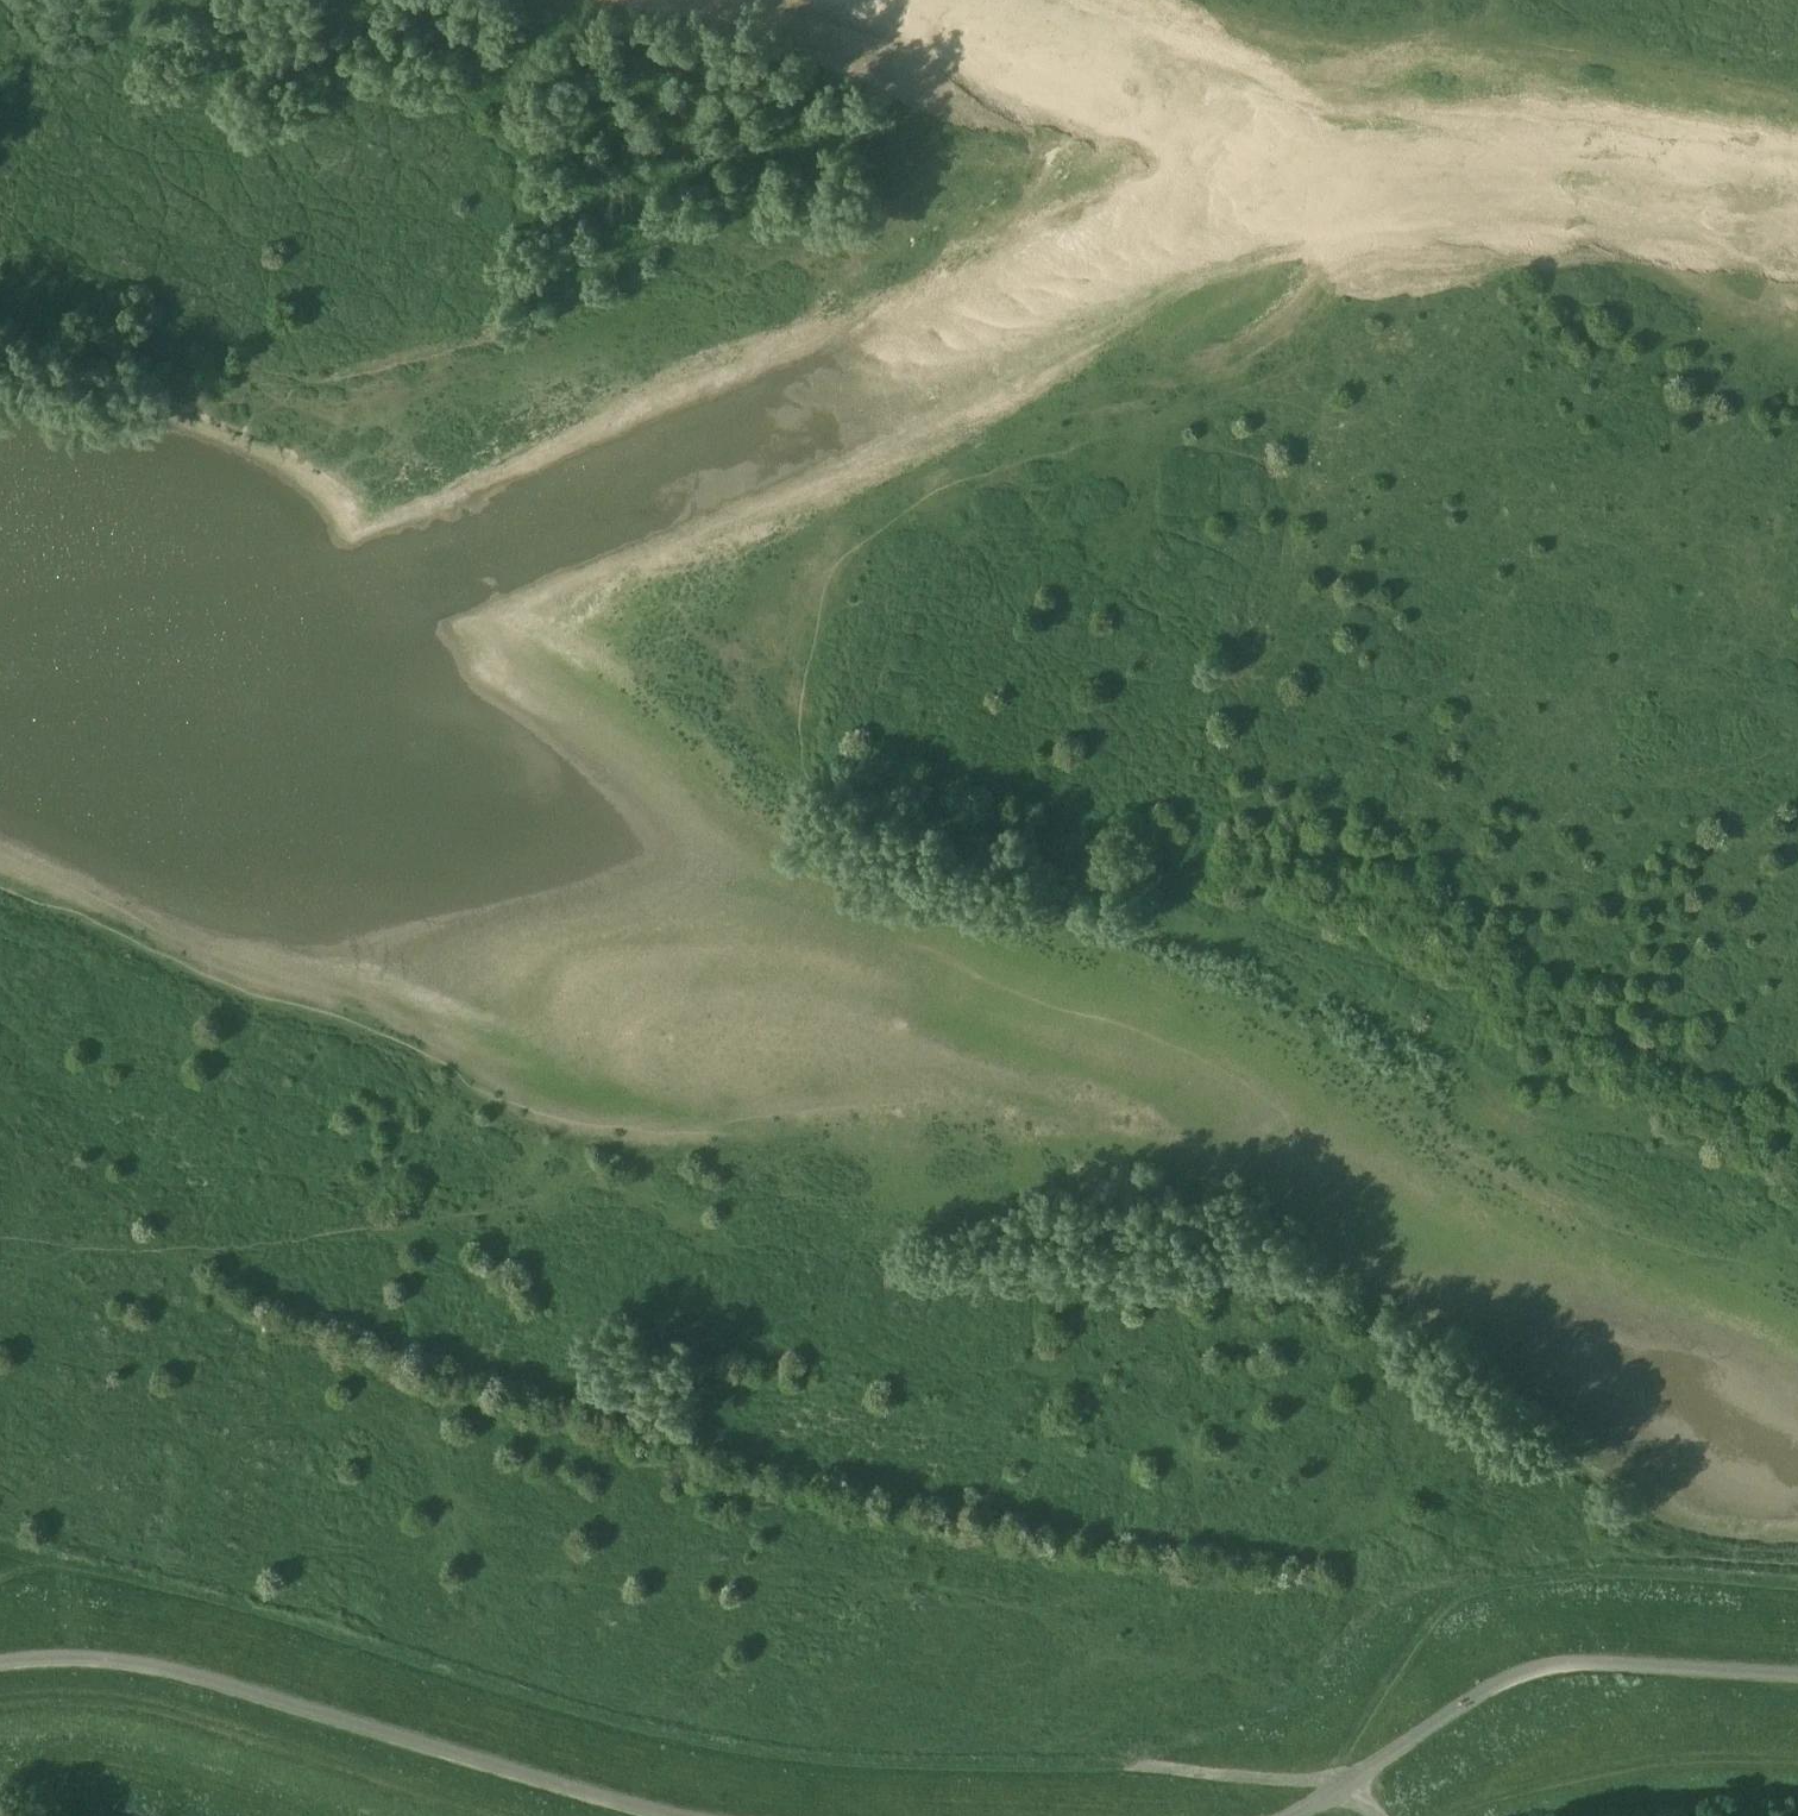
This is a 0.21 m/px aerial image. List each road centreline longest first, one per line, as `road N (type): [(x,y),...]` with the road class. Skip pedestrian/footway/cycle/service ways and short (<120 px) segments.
road 1 (unclassified): [(684,1815),(155,1665),(78,1657),(0,1662)]
road 2 (unclassified): [(1797,1674),(1576,1663),(1529,1671),(1481,1692),(1346,1786)]

